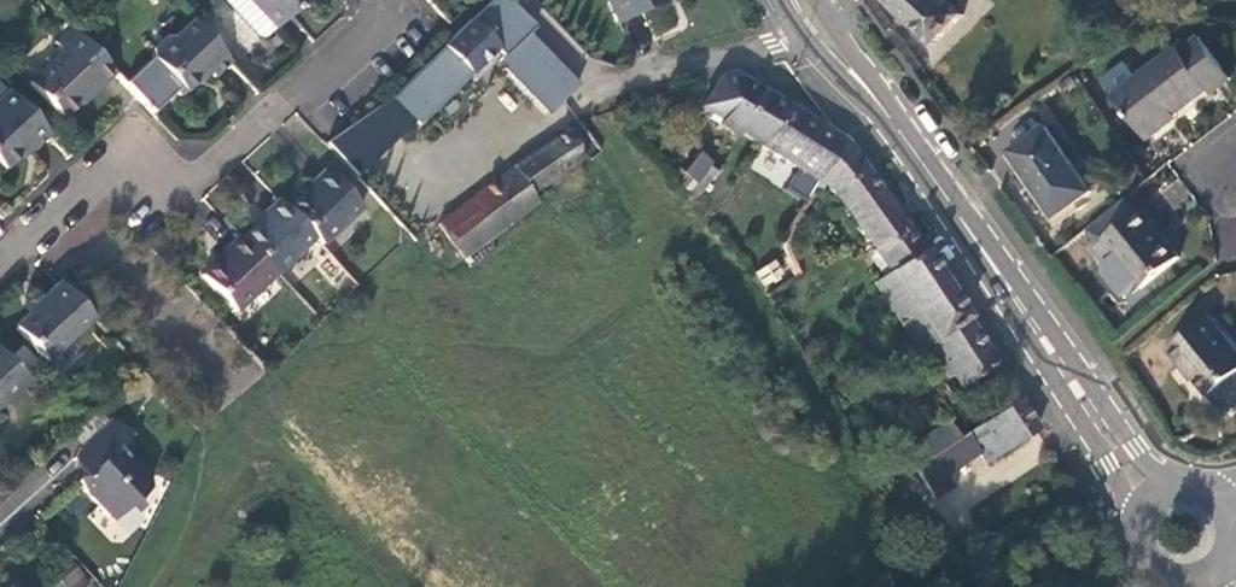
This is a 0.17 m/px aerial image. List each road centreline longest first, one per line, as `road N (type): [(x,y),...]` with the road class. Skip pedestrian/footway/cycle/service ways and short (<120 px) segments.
road 1 (secondary): [(1148,496),(877,98),(814,24)]
road 2 (residential): [(75,193),(125,148),(172,194),(283,100),(320,82),(378,27),(387,0)]
road 3 (residential): [(245,395),(75,193)]
road 4 (track): [(245,395),(264,462),(168,586)]
road 5 (secondary): [(1148,496),(1133,528),(1142,561),(1170,581),(1205,579)]

